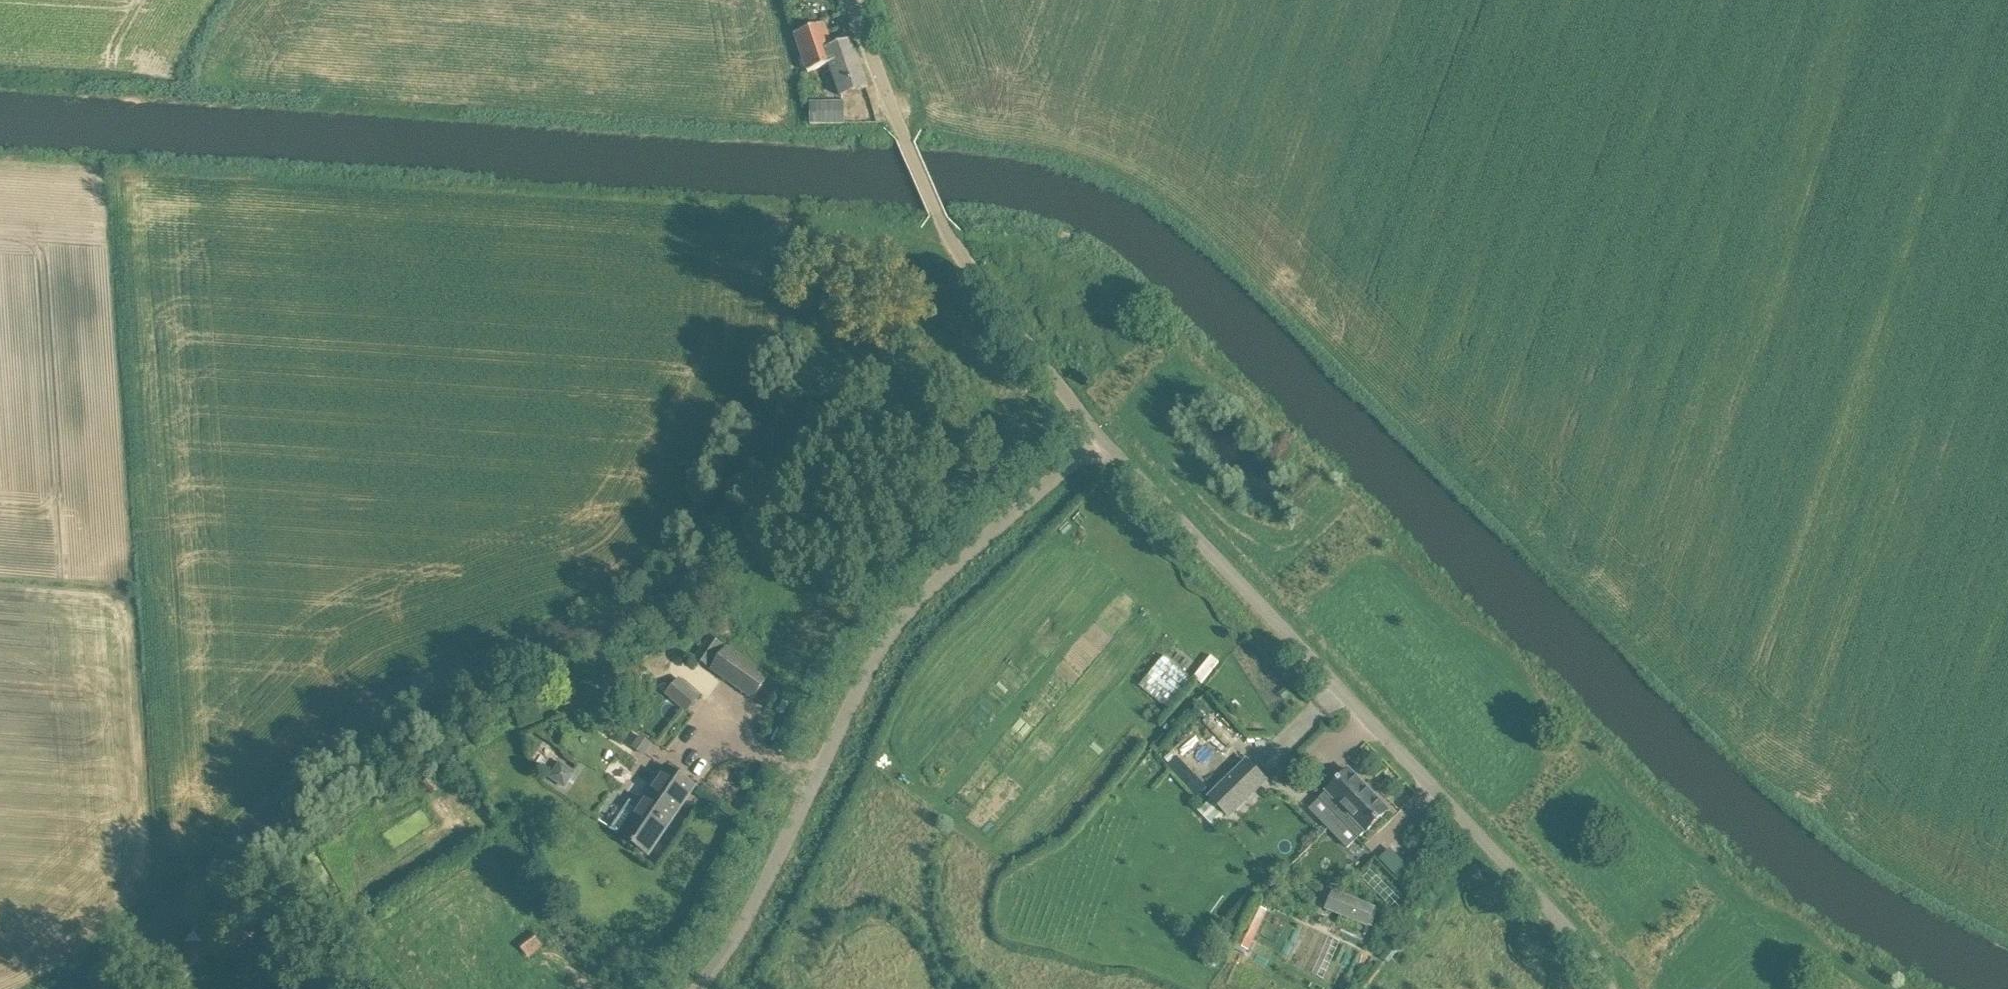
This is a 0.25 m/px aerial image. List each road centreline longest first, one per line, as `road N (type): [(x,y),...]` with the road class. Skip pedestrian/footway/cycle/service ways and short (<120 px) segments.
road 1 (unclassified): [(1610,988),(1569,927),(1099,436)]
road 2 (unclassified): [(688,988),(784,859),(862,685),(906,614),(1099,436)]
road 3 (unclassified): [(1099,436),(972,280),(944,231),(875,66),(857,0)]

